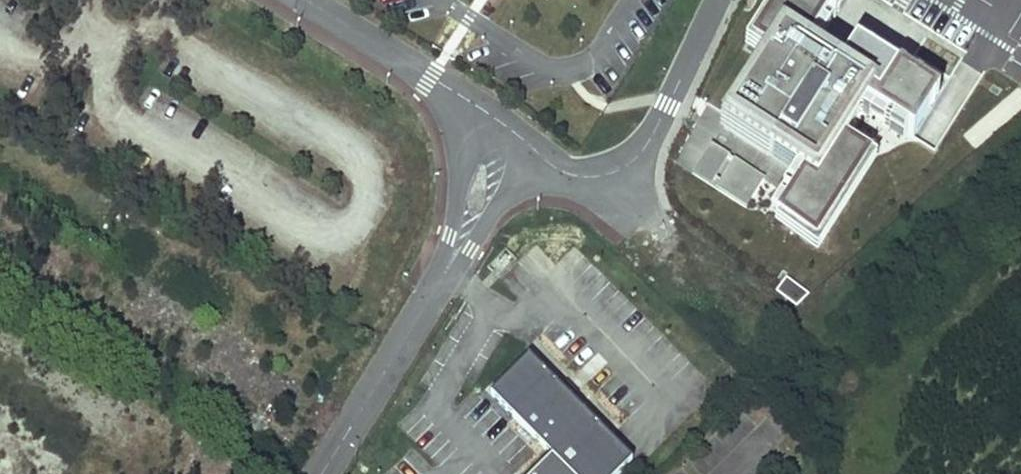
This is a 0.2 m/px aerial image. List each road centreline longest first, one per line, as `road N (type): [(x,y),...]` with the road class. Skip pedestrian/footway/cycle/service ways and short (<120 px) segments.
road 1 (residential): [(324,473),(443,278),(514,134)]
road 2 (residential): [(514,134),(305,0)]
road 3 (residential): [(718,0),(653,131),(606,203)]

